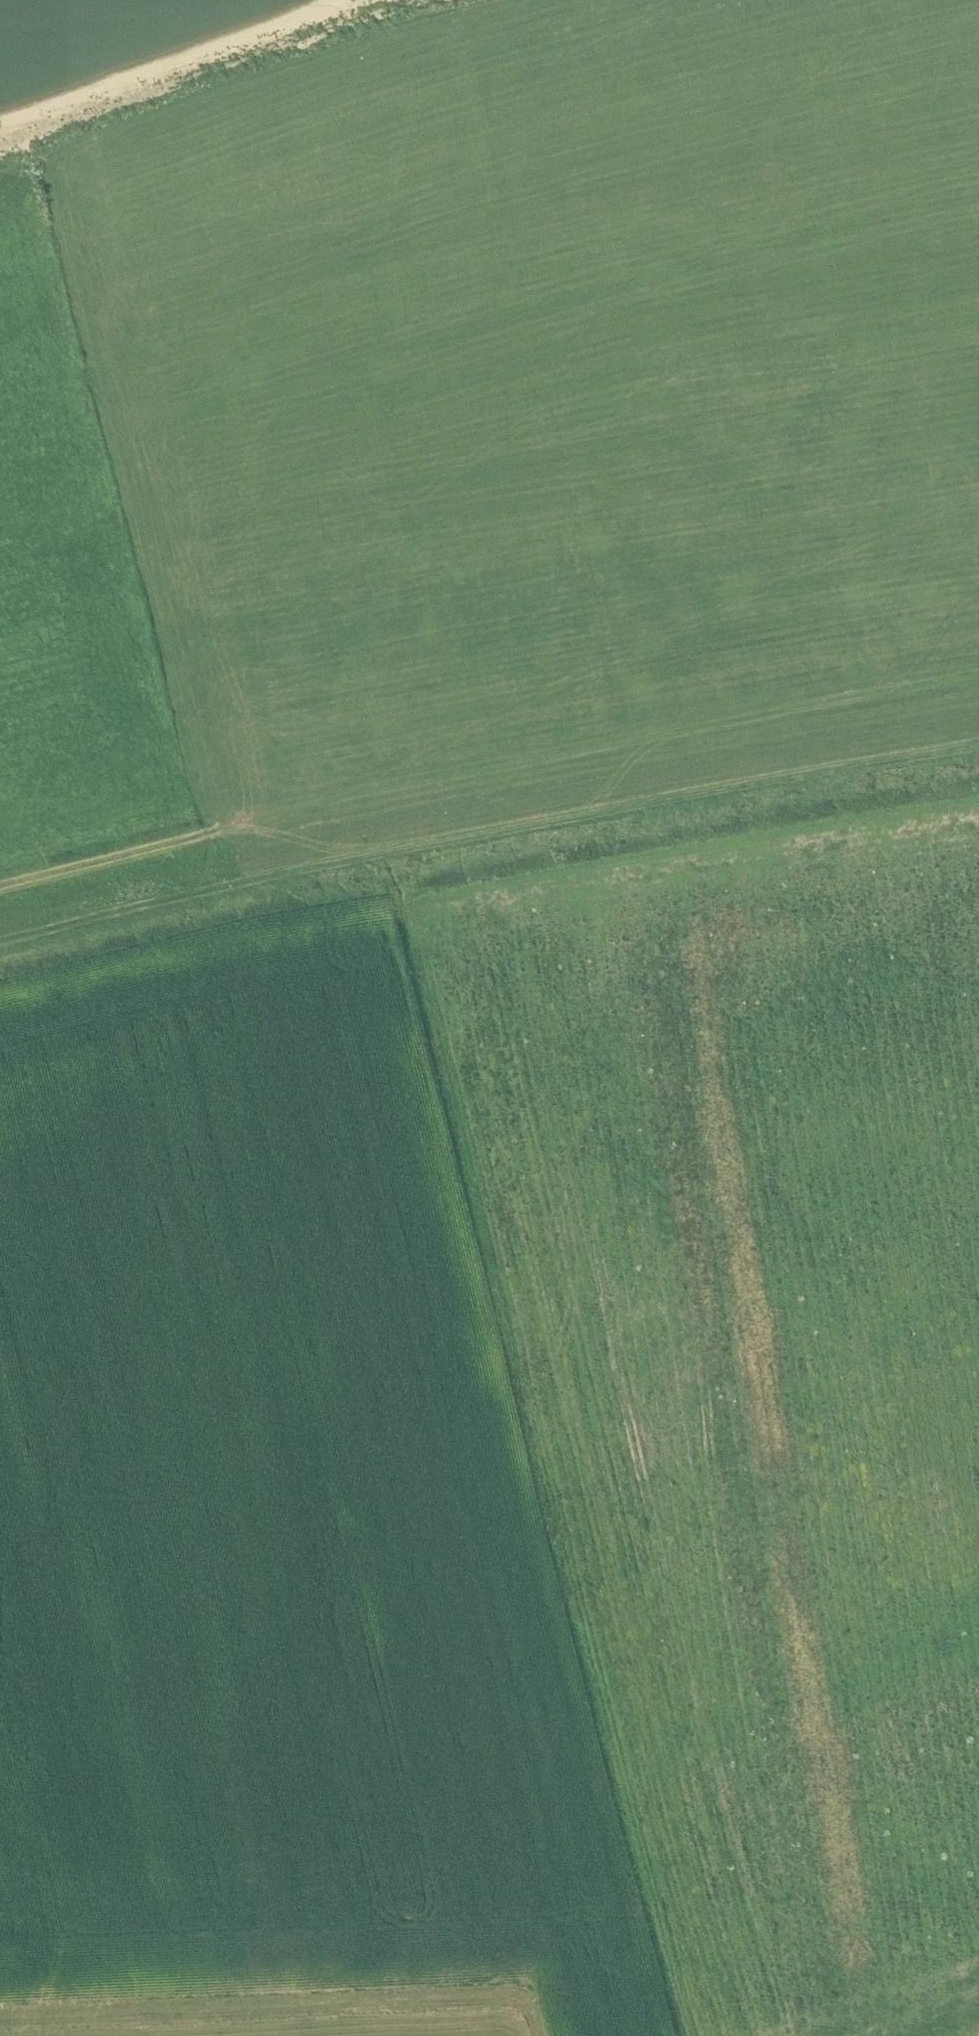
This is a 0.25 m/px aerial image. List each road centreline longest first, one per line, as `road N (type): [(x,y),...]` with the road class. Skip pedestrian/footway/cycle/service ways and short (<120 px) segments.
road 1 (track): [(330,794),(0,877)]

